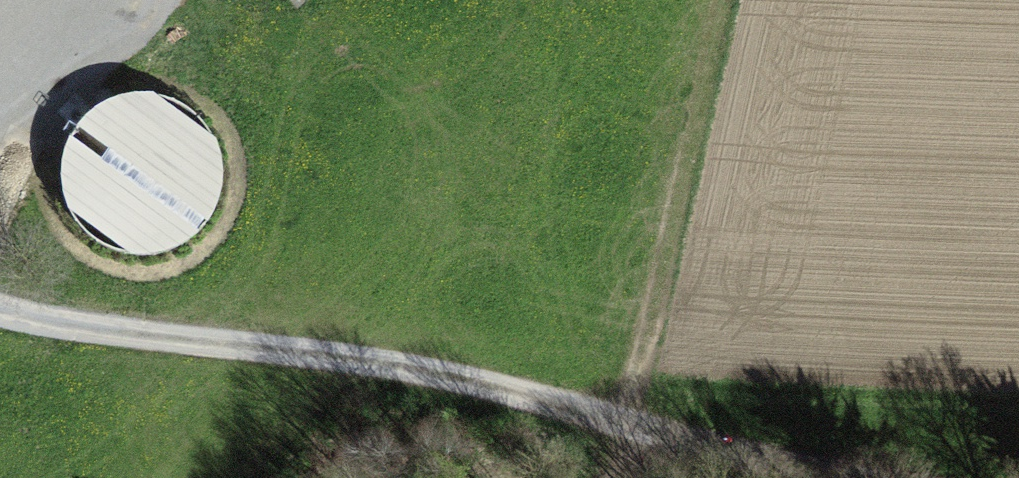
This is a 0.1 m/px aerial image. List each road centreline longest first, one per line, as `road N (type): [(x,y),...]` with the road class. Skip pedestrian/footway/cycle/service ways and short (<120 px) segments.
road 1 (track): [(772,477),(367,367),(0,319)]
road 2 (track): [(601,477),(628,435),(693,146),(524,0)]
road 3 (track): [(265,477),(367,367)]

